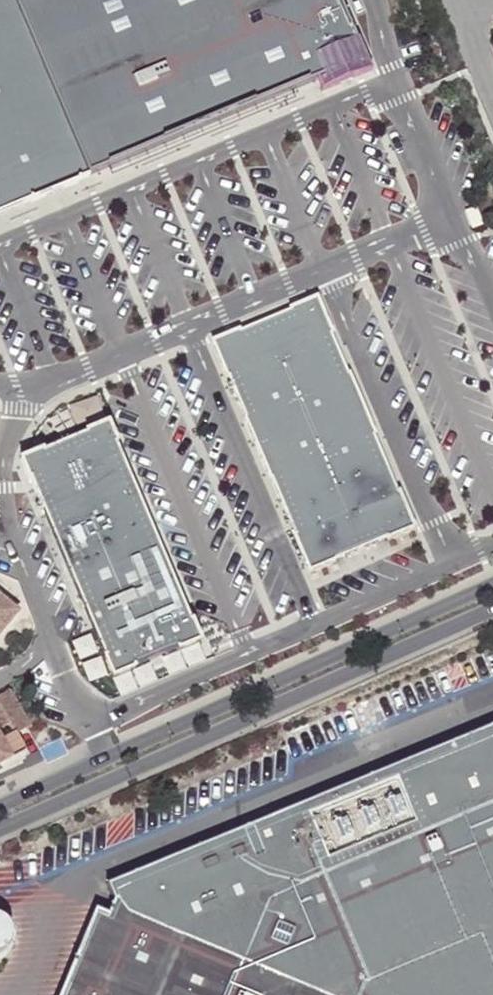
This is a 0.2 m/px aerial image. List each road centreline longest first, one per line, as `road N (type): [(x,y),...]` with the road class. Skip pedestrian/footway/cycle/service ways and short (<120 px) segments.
road 1 (unclassified): [(492,591),(0,809)]
road 2 (unclassified): [(0,825),(492,608)]

